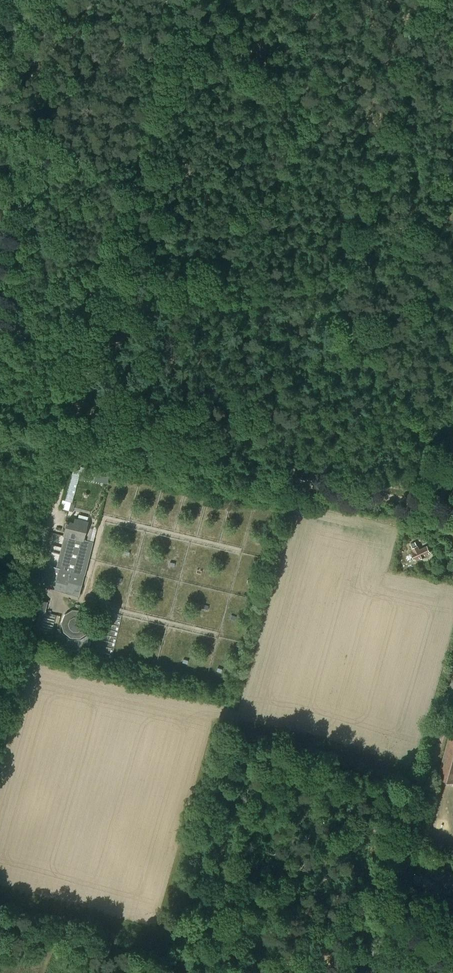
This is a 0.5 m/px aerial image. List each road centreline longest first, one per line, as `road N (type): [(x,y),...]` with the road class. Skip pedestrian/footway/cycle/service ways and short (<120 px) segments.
road 1 (track): [(181,0),(69,426)]
road 2 (residential): [(452,504),(66,437)]
road 3 (track): [(452,492),(69,426)]
road 4 (tertiary): [(371,972),(452,683)]
road 5 (track): [(69,426),(71,347),(29,213),(19,196),(0,187)]
road 6 (track): [(27,159),(52,0)]
road 7 (track): [(0,295),(27,159)]

